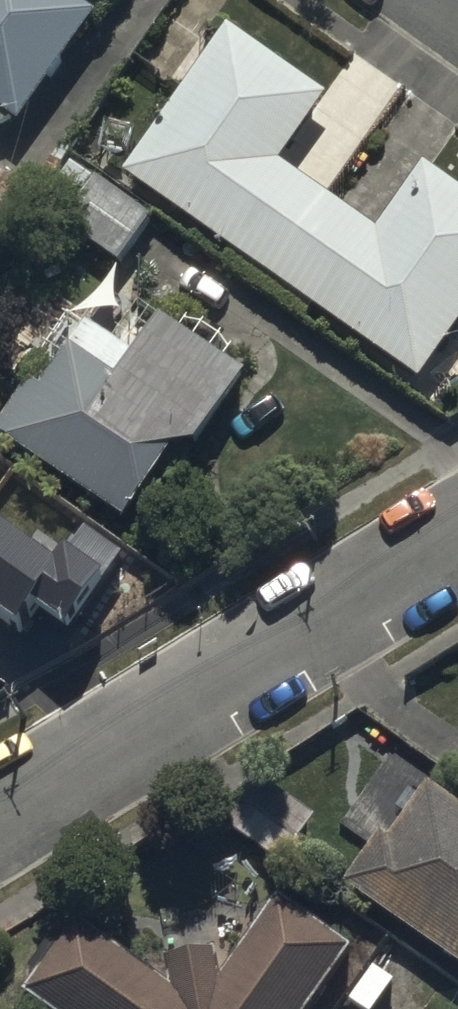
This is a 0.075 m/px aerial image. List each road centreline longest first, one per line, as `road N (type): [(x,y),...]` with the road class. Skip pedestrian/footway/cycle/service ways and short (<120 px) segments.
road 1 (residential): [(0,817),(457,541)]

